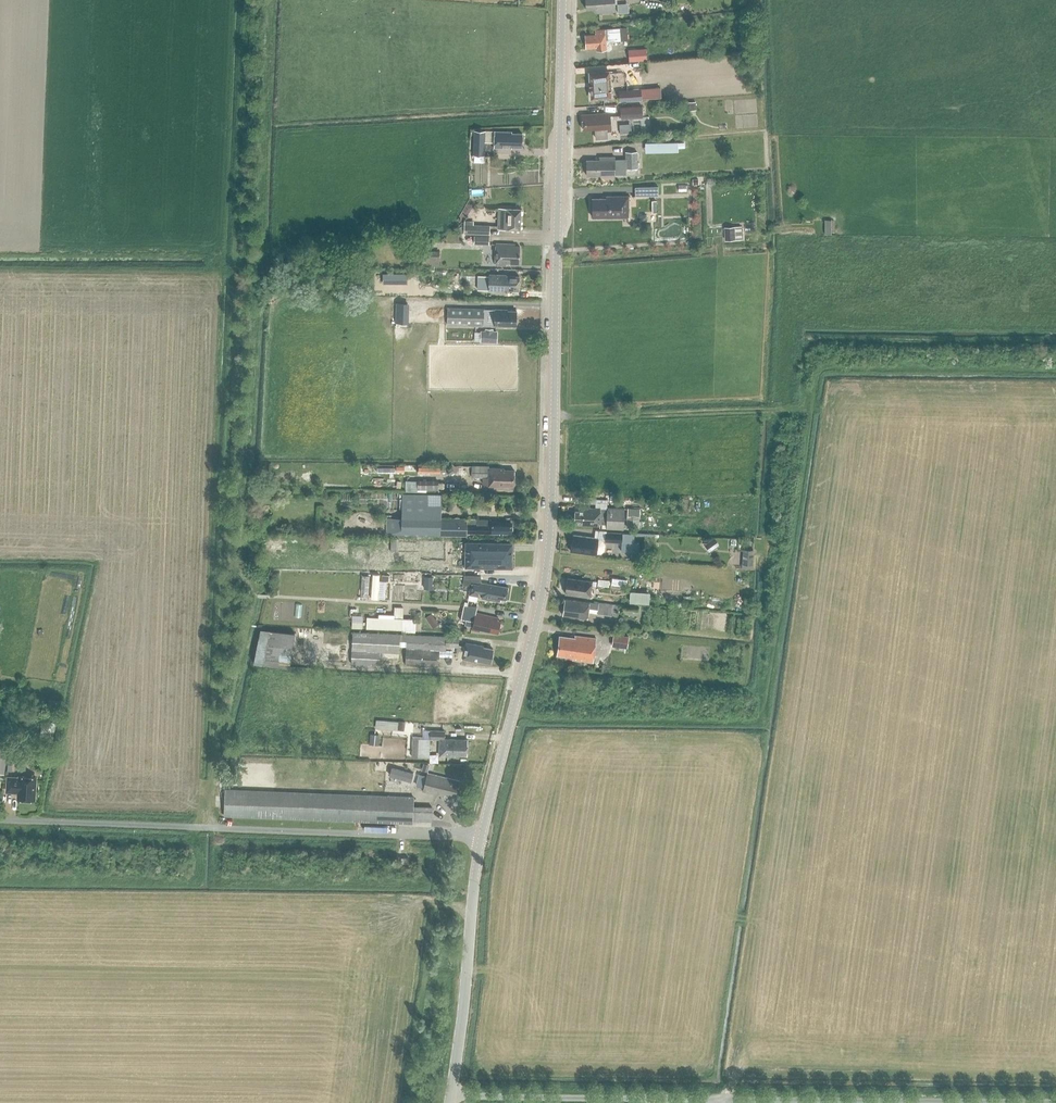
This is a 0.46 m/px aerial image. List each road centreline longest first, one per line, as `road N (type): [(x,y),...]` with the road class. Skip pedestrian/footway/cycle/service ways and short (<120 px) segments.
road 1 (tertiary): [(484,837),(544,589),(553,500),(565,0)]
road 2 (residential): [(484,837),(0,820)]
road 3 (tertiary): [(451,1100),(484,837)]
road 4 (unclassified): [(606,1102),(451,1100)]

